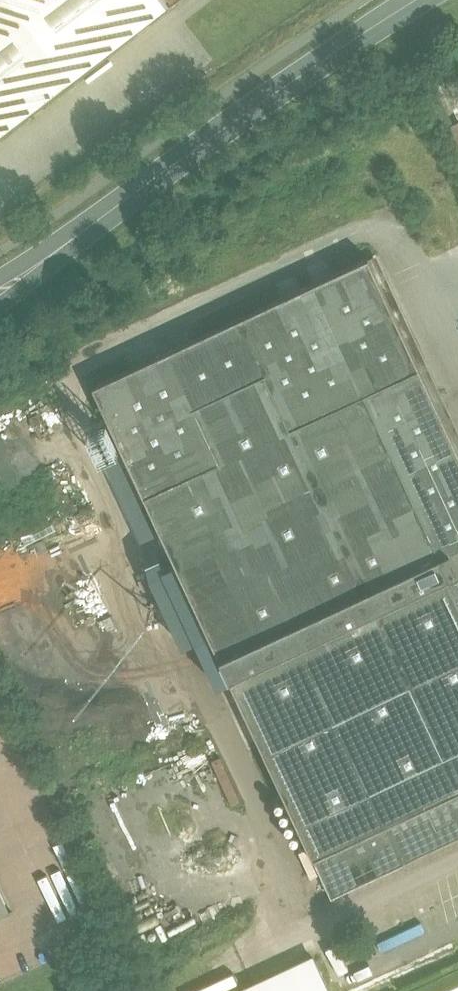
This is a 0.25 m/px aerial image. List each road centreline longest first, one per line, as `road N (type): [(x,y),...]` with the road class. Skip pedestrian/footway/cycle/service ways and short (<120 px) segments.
road 1 (primary): [(0,284),(403,0)]

